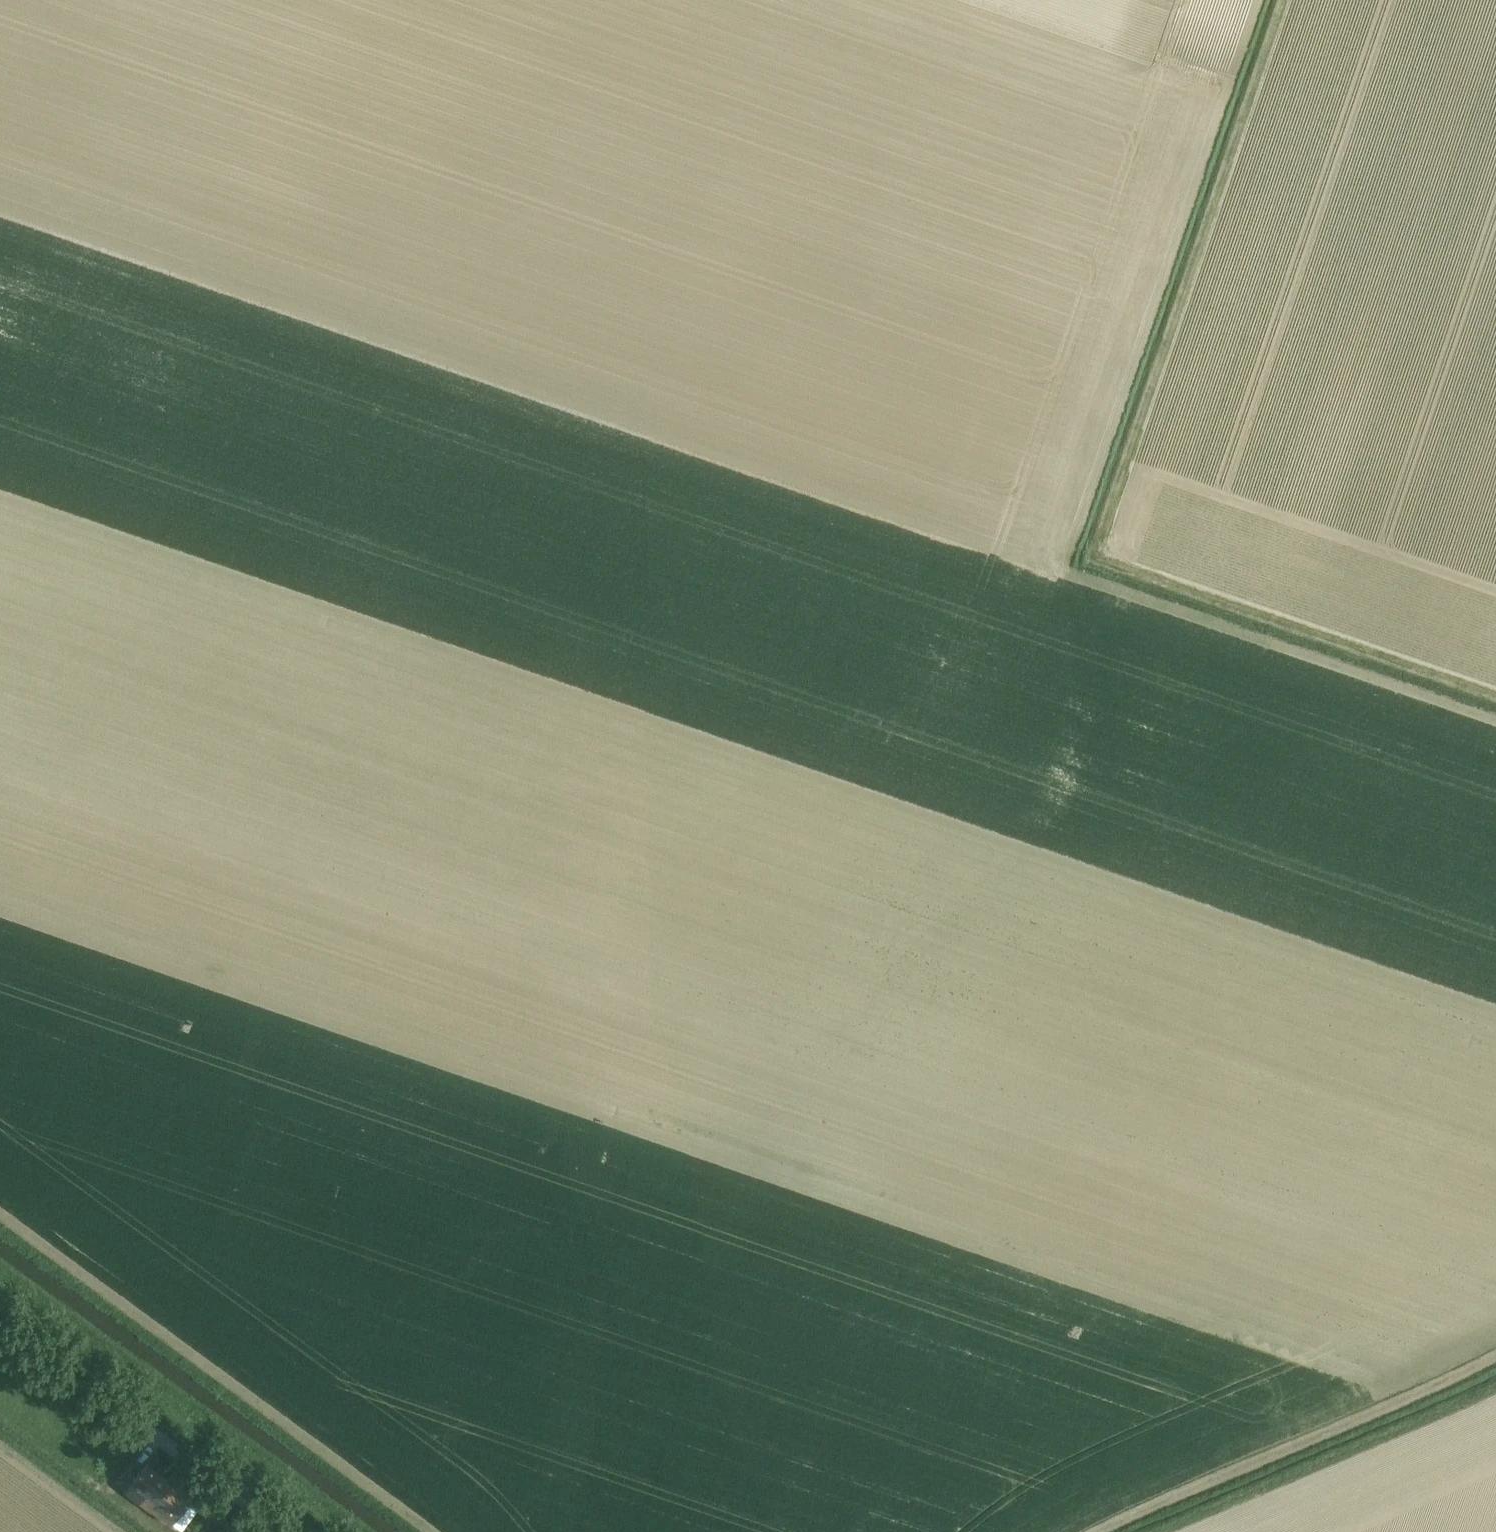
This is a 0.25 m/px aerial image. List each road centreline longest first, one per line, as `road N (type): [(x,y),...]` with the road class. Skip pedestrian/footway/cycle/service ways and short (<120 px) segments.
road 1 (unclassified): [(286,1531),(0,1324)]

